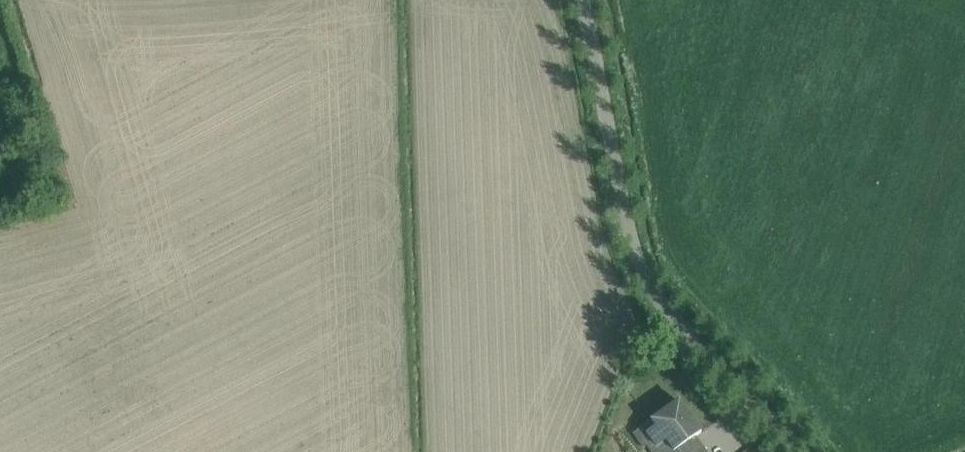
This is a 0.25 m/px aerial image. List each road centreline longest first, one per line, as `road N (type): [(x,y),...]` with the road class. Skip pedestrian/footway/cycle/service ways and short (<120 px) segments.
road 1 (unclassified): [(801,451),(657,297),(643,271),(582,0)]

